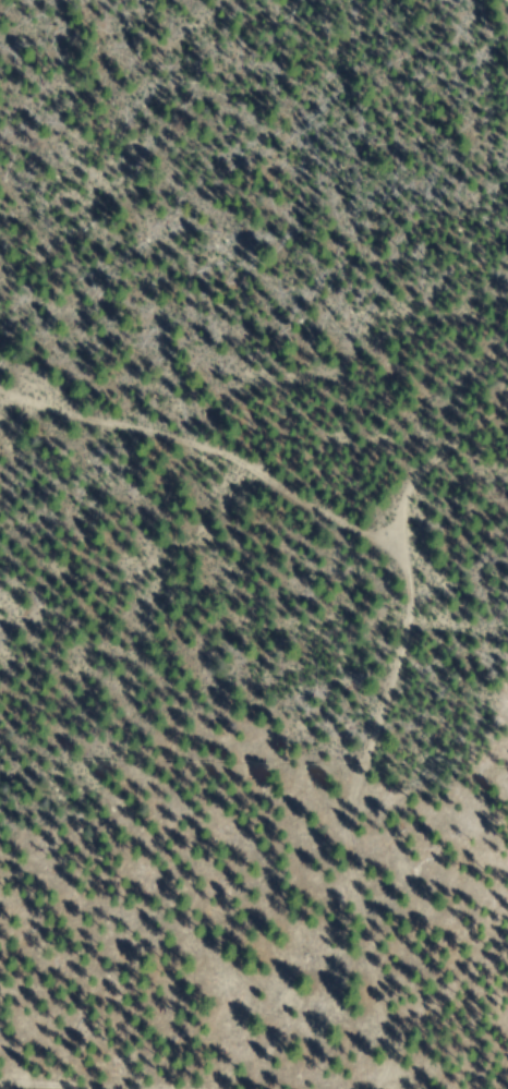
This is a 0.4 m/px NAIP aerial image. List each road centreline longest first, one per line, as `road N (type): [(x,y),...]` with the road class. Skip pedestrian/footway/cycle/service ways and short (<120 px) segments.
road 1 (track): [(376,1060),(392,993),(365,912),(365,845),(411,562),(456,472),(507,426)]
road 2 (track): [(0,1018),(402,1063),(507,1052)]
road 3 (track): [(407,592),(255,521),(100,492),(0,439)]

